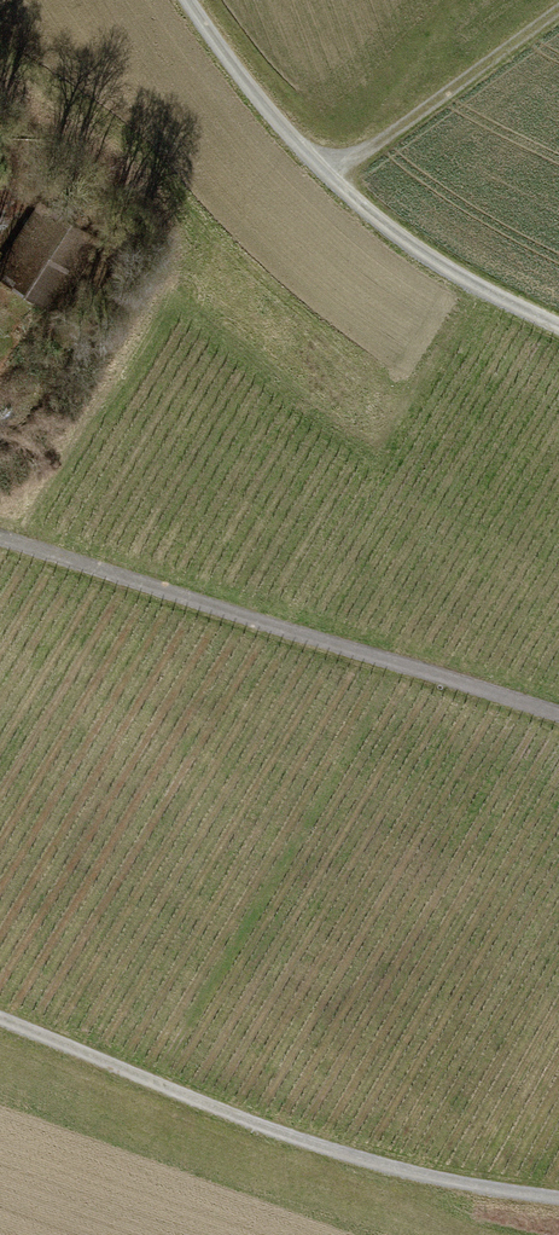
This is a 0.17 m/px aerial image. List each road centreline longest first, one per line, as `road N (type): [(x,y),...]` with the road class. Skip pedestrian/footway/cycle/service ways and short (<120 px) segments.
road 1 (track): [(0,1019),(261,1129),(383,1168),(558,1199)]
road 2 (track): [(558,716),(0,544)]
road 3 (track): [(186,0),(328,176),(436,264),(558,326)]
road 4 (track): [(558,8),(328,176)]

